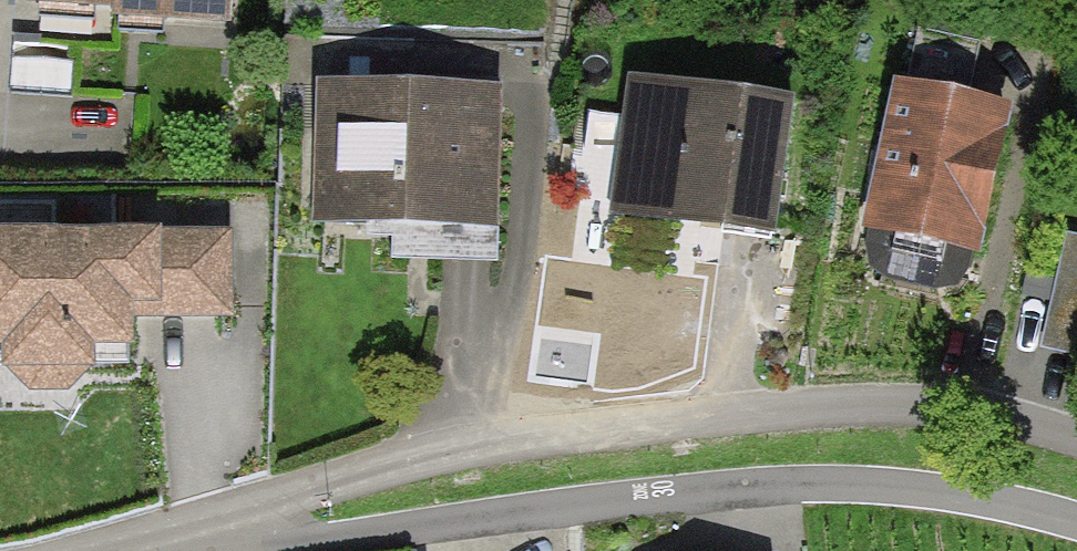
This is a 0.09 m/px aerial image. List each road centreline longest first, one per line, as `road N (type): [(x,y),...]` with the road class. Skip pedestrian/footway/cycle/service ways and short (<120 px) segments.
road 1 (unclassified): [(214,544),(338,479),(594,426),(965,405),(1076,430)]
road 2 (unclassified): [(214,544),(753,484),(912,486),(1076,520)]

